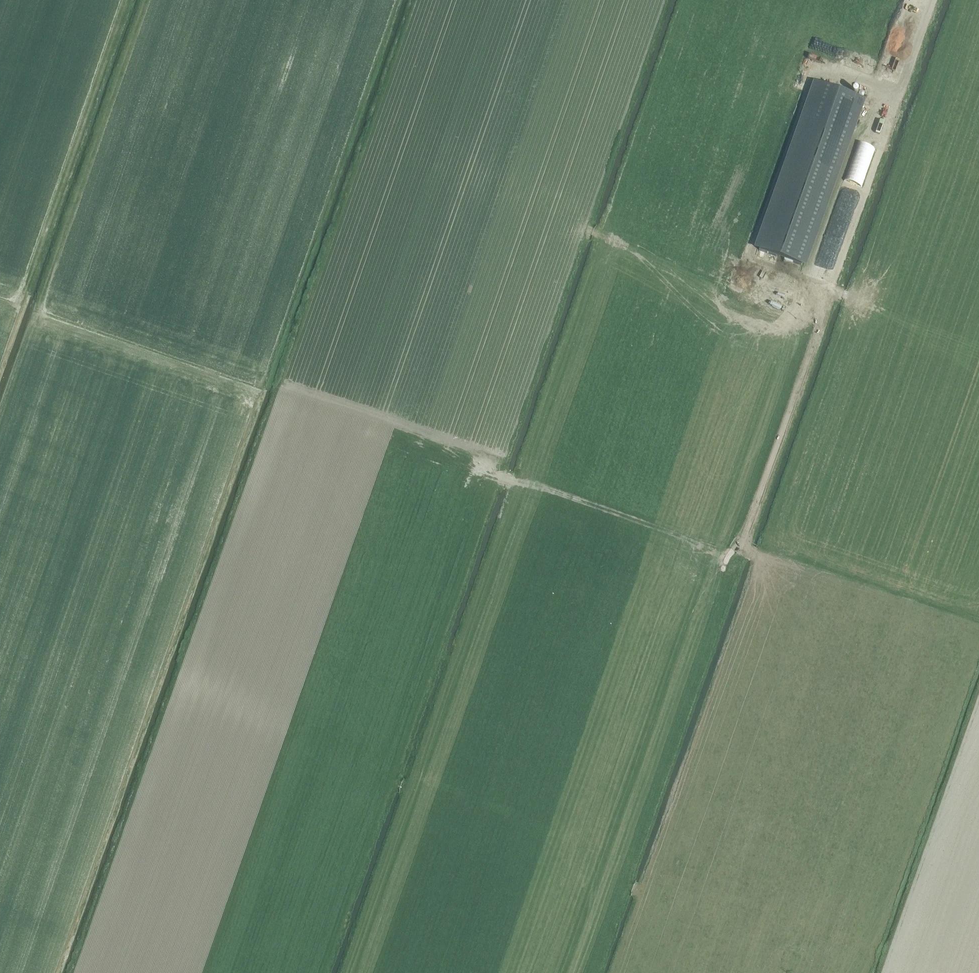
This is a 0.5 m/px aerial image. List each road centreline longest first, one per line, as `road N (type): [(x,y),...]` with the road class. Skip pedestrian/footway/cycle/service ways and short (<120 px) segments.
road 1 (track): [(934,0),(890,121)]

